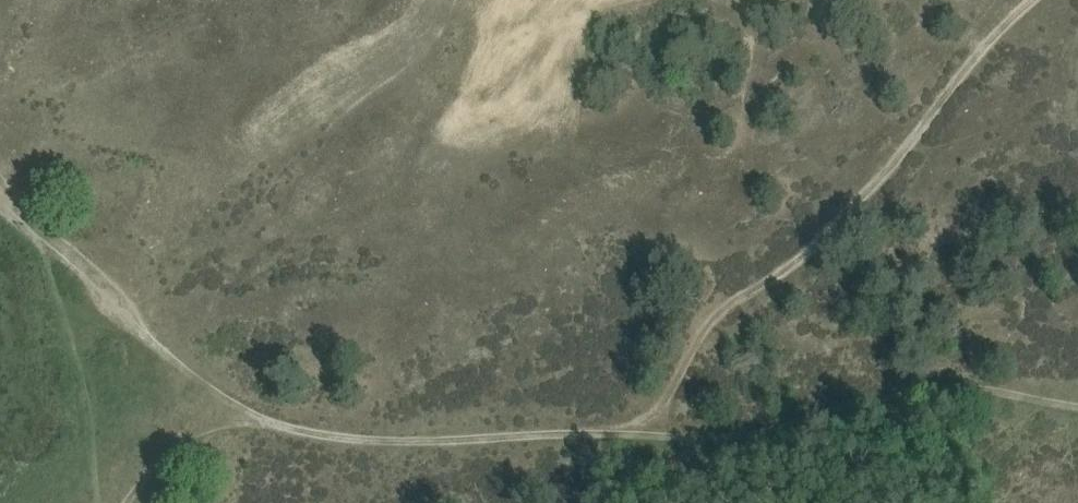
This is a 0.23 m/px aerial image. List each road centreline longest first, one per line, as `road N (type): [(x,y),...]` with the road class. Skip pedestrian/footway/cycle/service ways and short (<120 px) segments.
road 1 (track): [(1077,398),(948,381),(841,412),(728,430),(335,432),(257,413),(217,378)]
road 2 (track): [(654,431),(709,321),(836,230),(988,37),(1032,0)]
road 3 (track): [(217,378),(0,171)]
road 4 (track): [(217,378),(141,502)]

